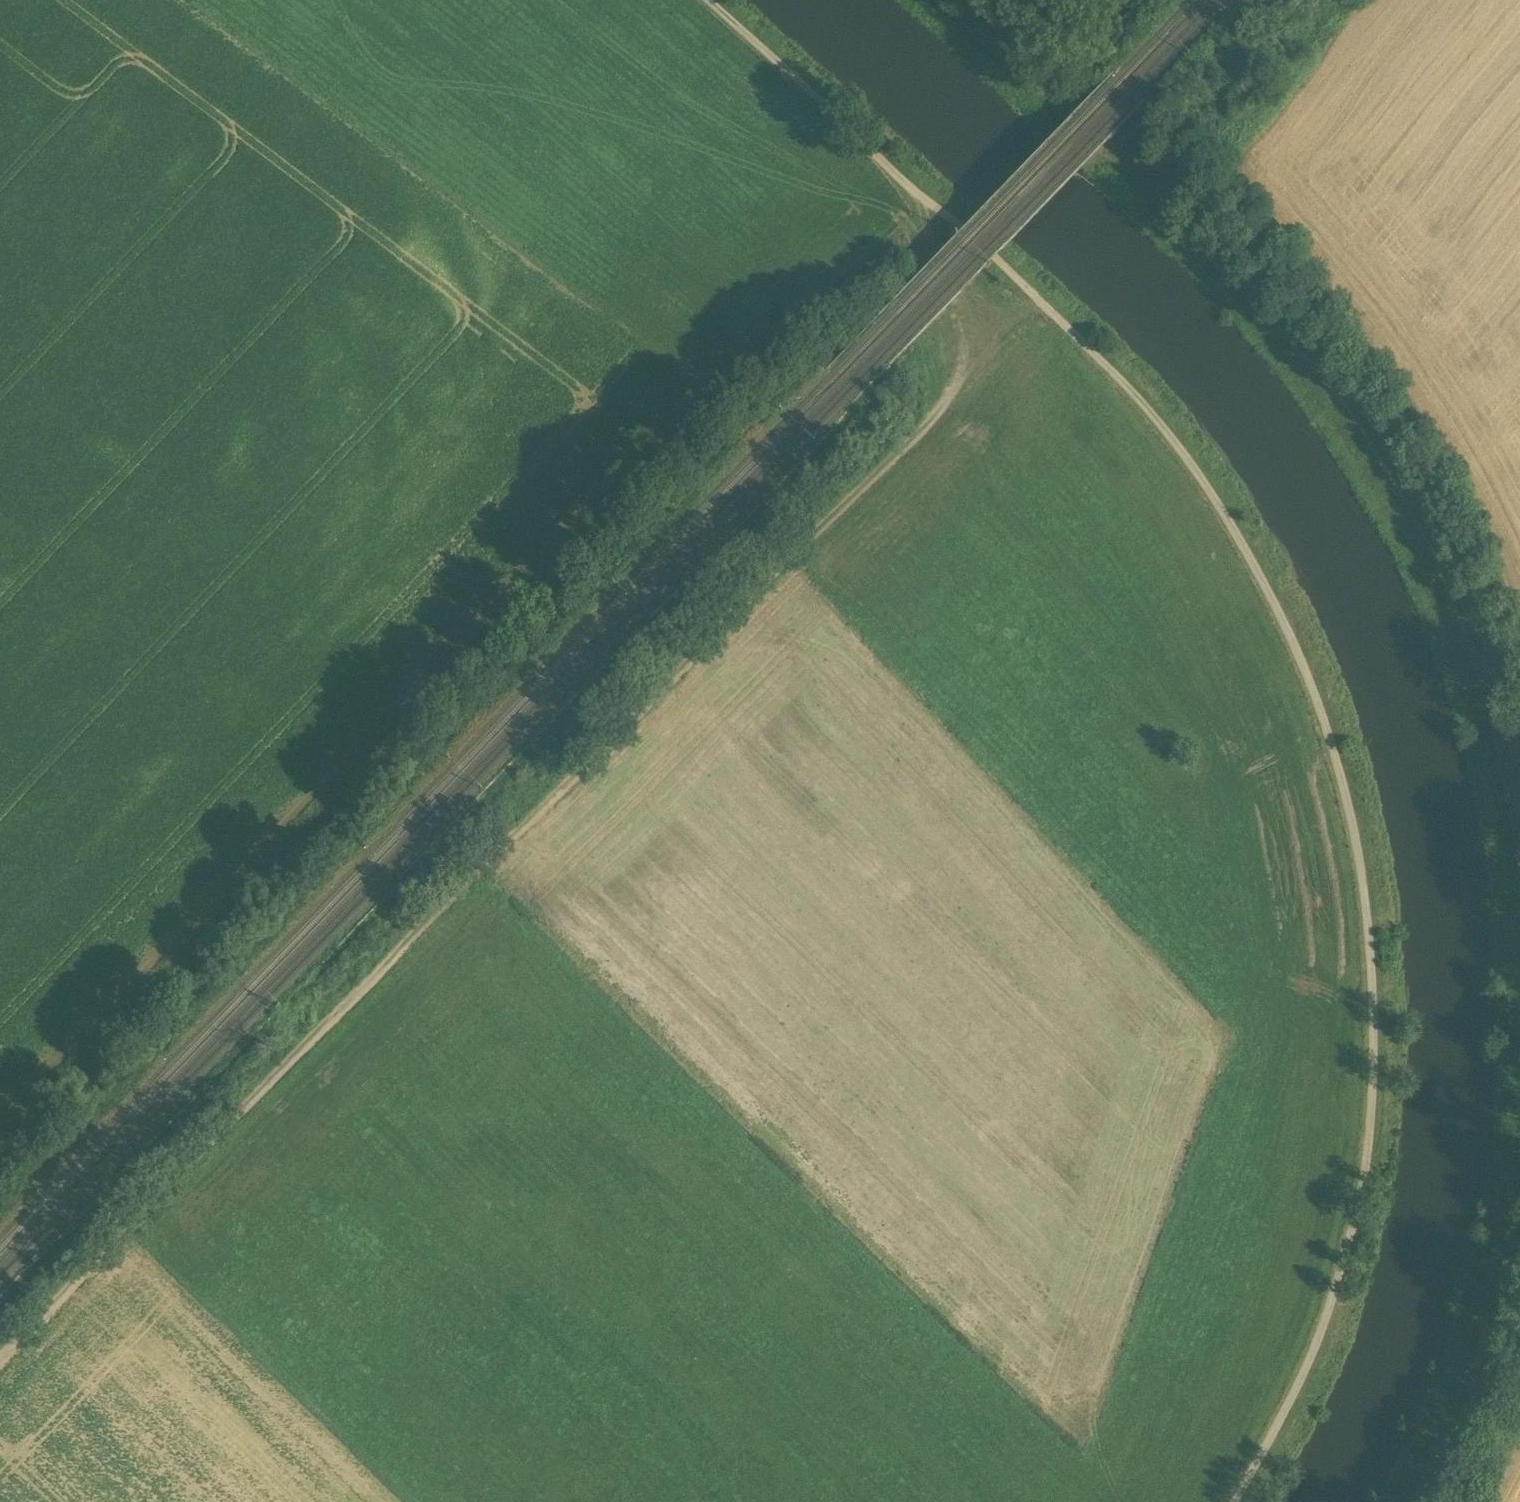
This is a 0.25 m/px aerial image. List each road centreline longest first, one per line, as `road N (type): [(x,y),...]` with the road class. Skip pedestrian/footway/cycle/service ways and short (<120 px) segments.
road 1 (track): [(704,0),(1014,277),(1166,432),(1263,583),(1314,693),(1348,797),(1371,947),(1373,1094),(1364,1179),(1309,1363),(1233,1501)]
road 2 (track): [(941,213),(948,242),(1012,330),(1010,362),(0,1382)]

